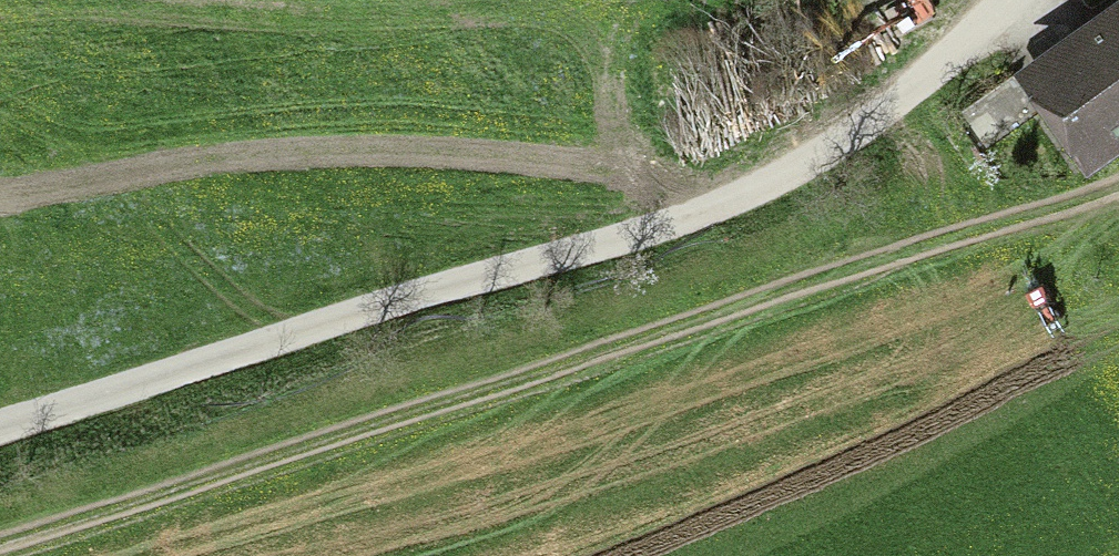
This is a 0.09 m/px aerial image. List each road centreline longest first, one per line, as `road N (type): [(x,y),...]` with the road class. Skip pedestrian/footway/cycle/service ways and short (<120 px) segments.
road 1 (track): [(1118,191),(845,265),(116,515),(0,547)]
road 2 (unclassified): [(0,429),(578,263),(770,197),(896,110),(1021,0)]

